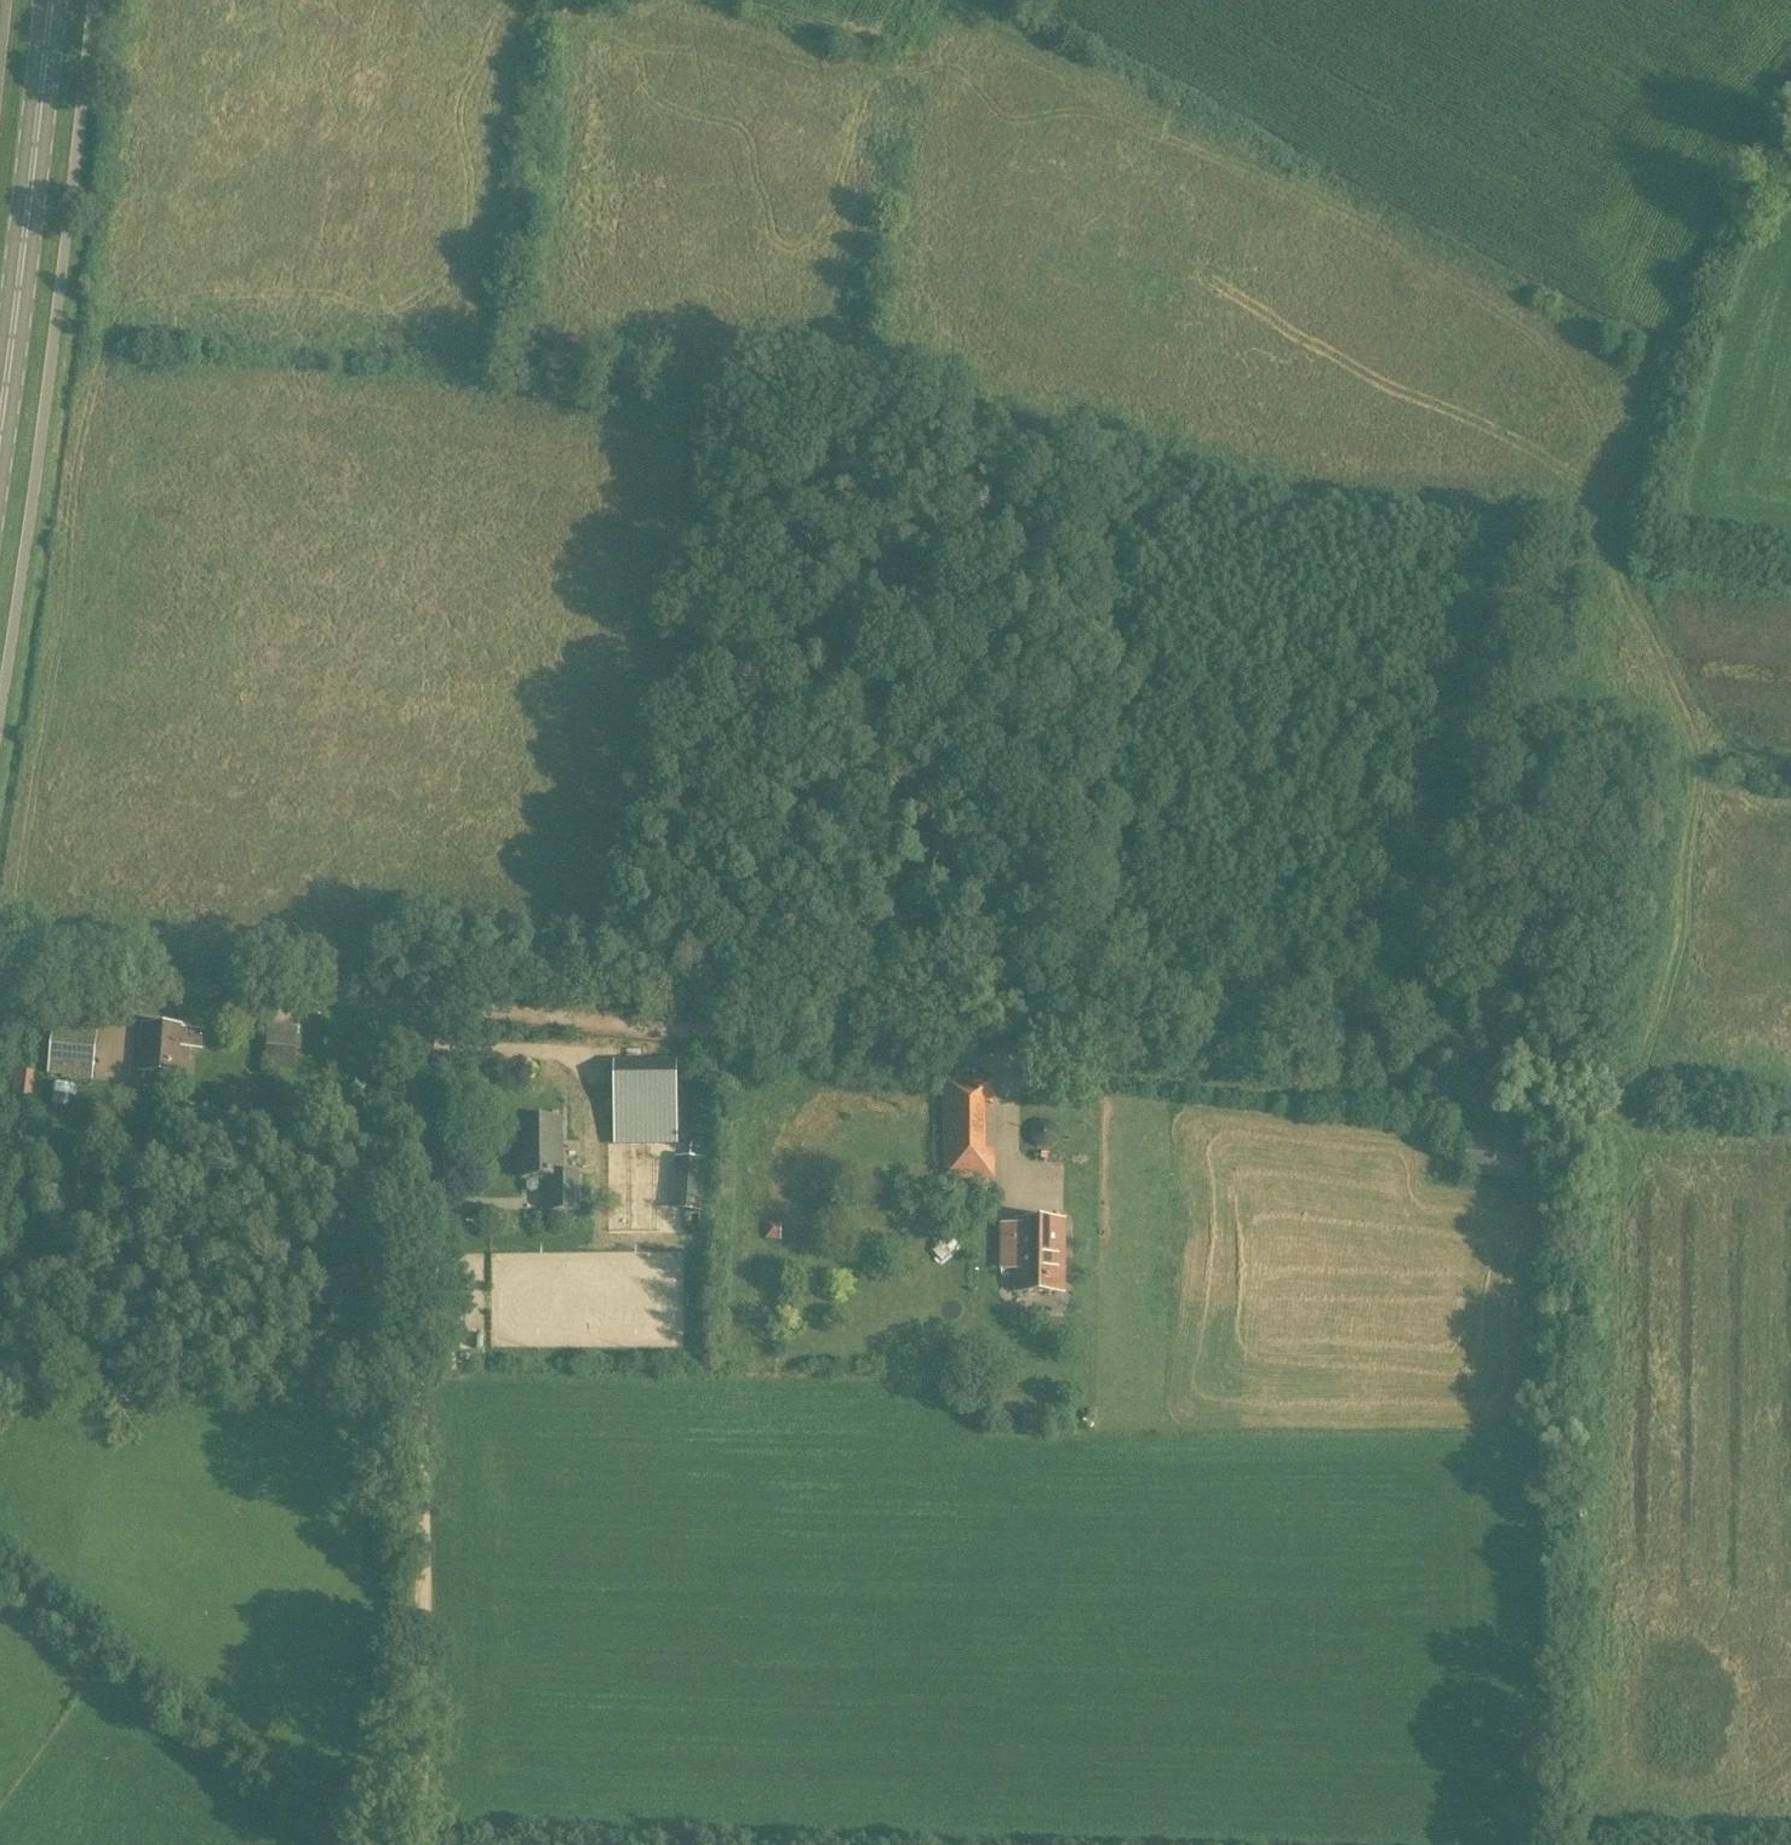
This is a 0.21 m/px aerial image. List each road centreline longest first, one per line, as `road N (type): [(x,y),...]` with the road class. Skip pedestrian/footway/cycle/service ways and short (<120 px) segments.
road 1 (track): [(421,1015),(419,1844)]
road 2 (primary): [(0,450),(57,0)]

